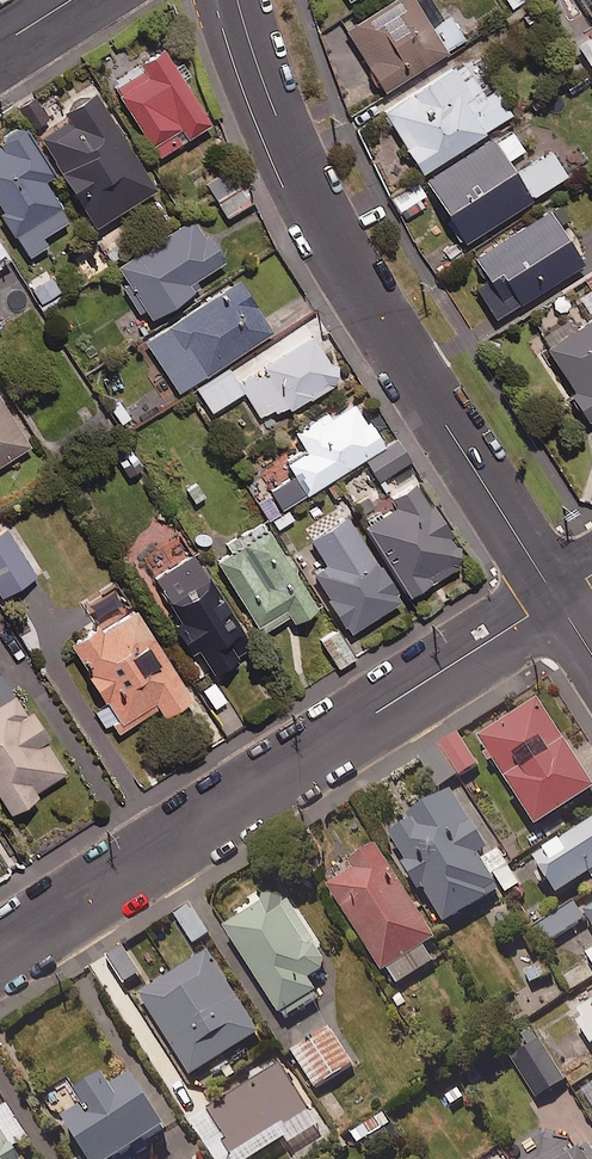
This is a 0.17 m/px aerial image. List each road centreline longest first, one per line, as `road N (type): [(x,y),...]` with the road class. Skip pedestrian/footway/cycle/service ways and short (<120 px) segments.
road 1 (residential): [(237,0),(295,164),(356,285),(556,598)]
road 2 (residential): [(0,950),(556,598)]

